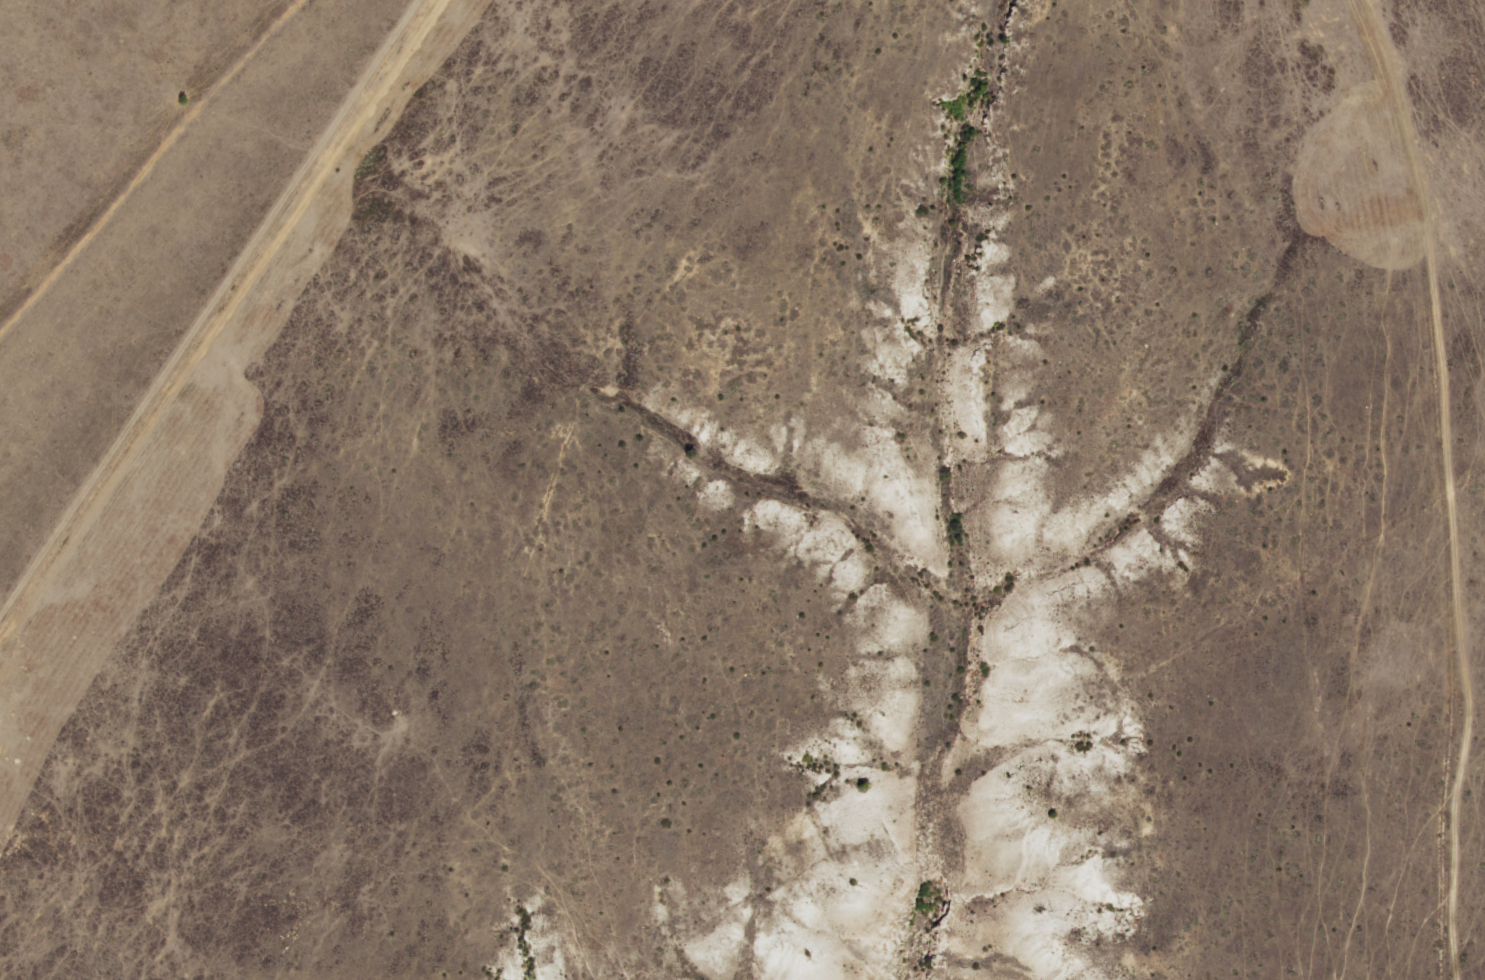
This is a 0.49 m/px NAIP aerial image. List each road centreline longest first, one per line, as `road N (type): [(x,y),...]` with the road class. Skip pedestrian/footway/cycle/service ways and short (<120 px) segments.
road 1 (track): [(1455,979),(1454,797),(1469,739),(1446,372),(1431,226),(1394,75),(1364,0)]

